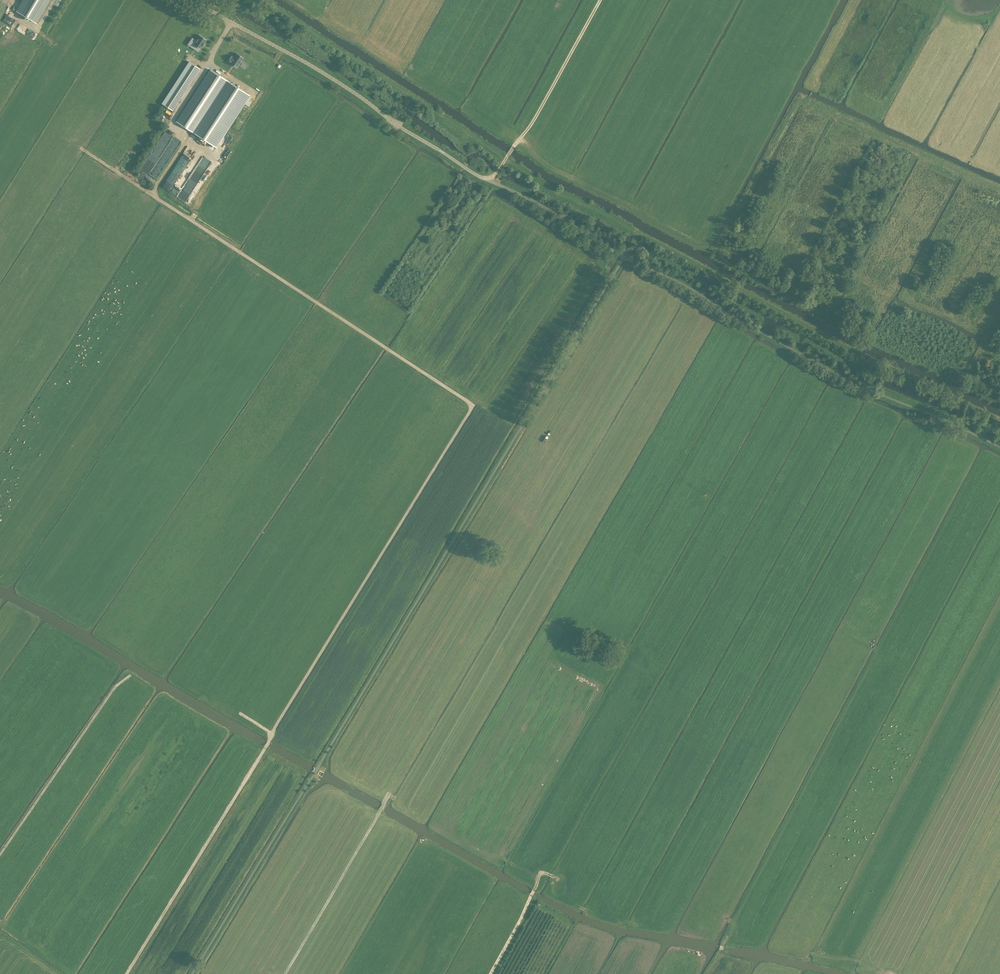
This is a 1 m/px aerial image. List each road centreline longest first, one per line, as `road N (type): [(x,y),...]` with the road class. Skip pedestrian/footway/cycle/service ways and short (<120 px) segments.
road 1 (track): [(272,734),(471,405),(150,195),(190,137),(171,124),(231,25)]
road 2 (track): [(640,232),(528,174),(265,0)]
road 3 (track): [(999,420),(640,232)]
road 4 (track): [(386,293),(410,307),(526,132),(600,0)]
road 5 (track): [(125,973),(272,734),(240,713)]
road 6 (unclassified): [(441,152),(194,0)]
road 7 (track): [(0,855),(131,675)]
road 8 (track): [(285,973),(390,795),(396,798)]
road 9 (track): [(492,973),(539,874),(556,878)]

